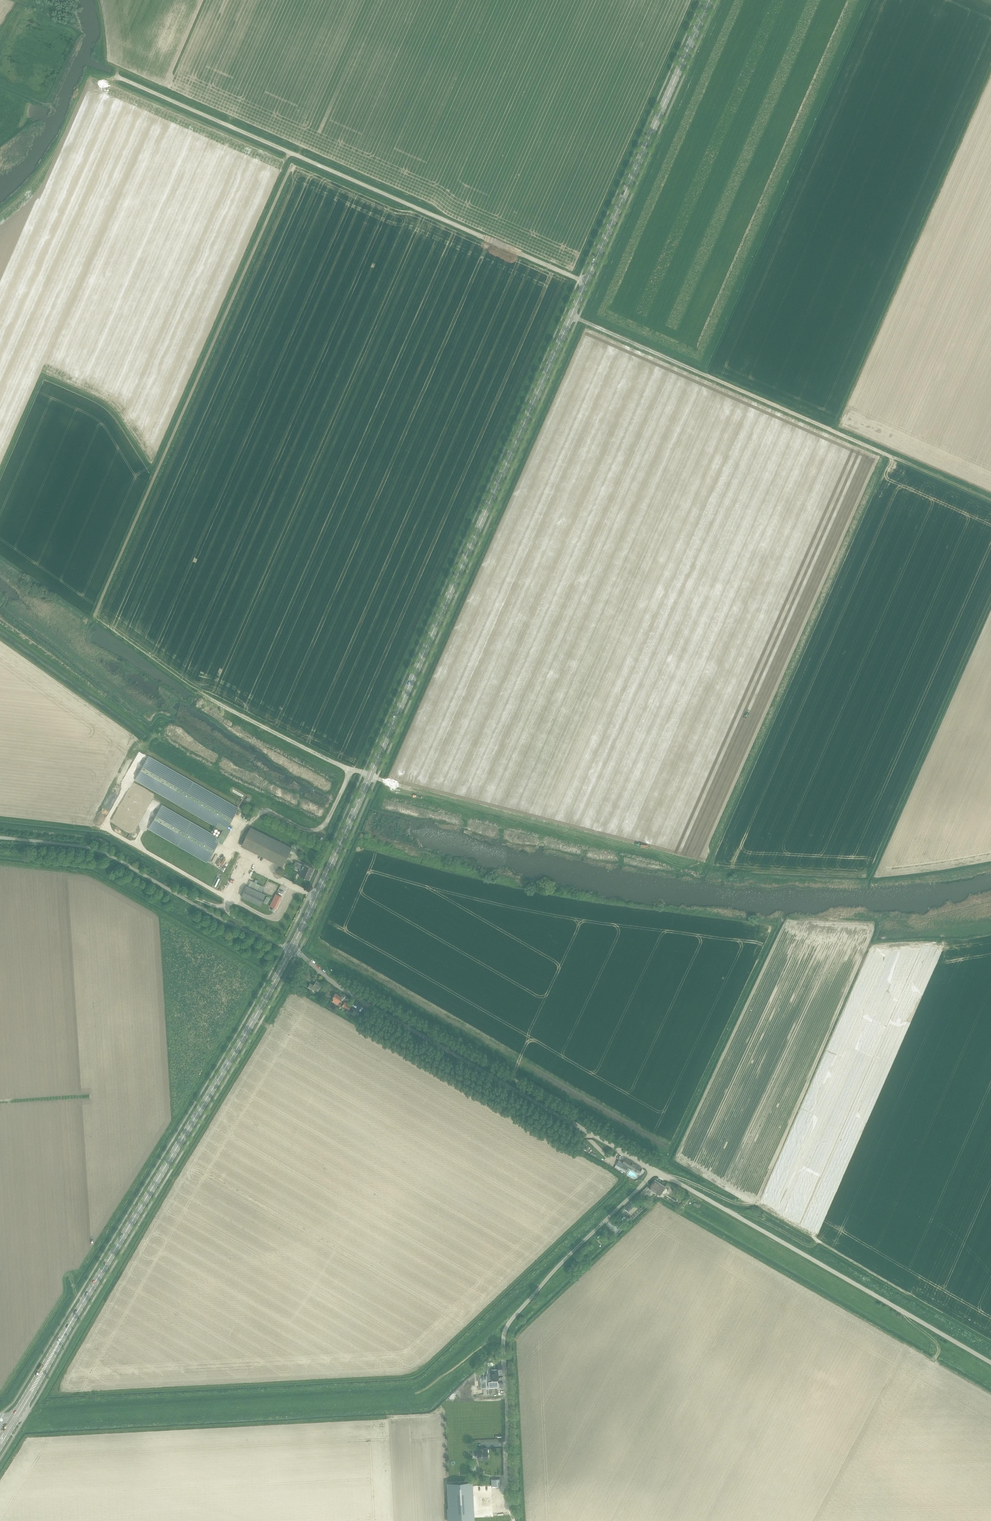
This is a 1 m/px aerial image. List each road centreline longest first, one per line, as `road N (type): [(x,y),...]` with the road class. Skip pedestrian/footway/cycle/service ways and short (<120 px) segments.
road 1 (secondary): [(292,949),(709,0)]
road 2 (secondary): [(37,1380),(292,949)]
road 3 (track): [(499,1348),(421,1402),(21,1426)]
road 4 (unclassified): [(657,1172),(366,1004),(292,949)]
road 5 (unclassified): [(657,1172),(990,1361)]
road 6 (track): [(248,864),(235,847),(257,815),(320,829),(350,769),(196,692)]
road 7 (unclassified): [(292,949),(105,853),(0,837)]
road 8 (unclassified): [(657,1172),(510,1322),(499,1348)]

